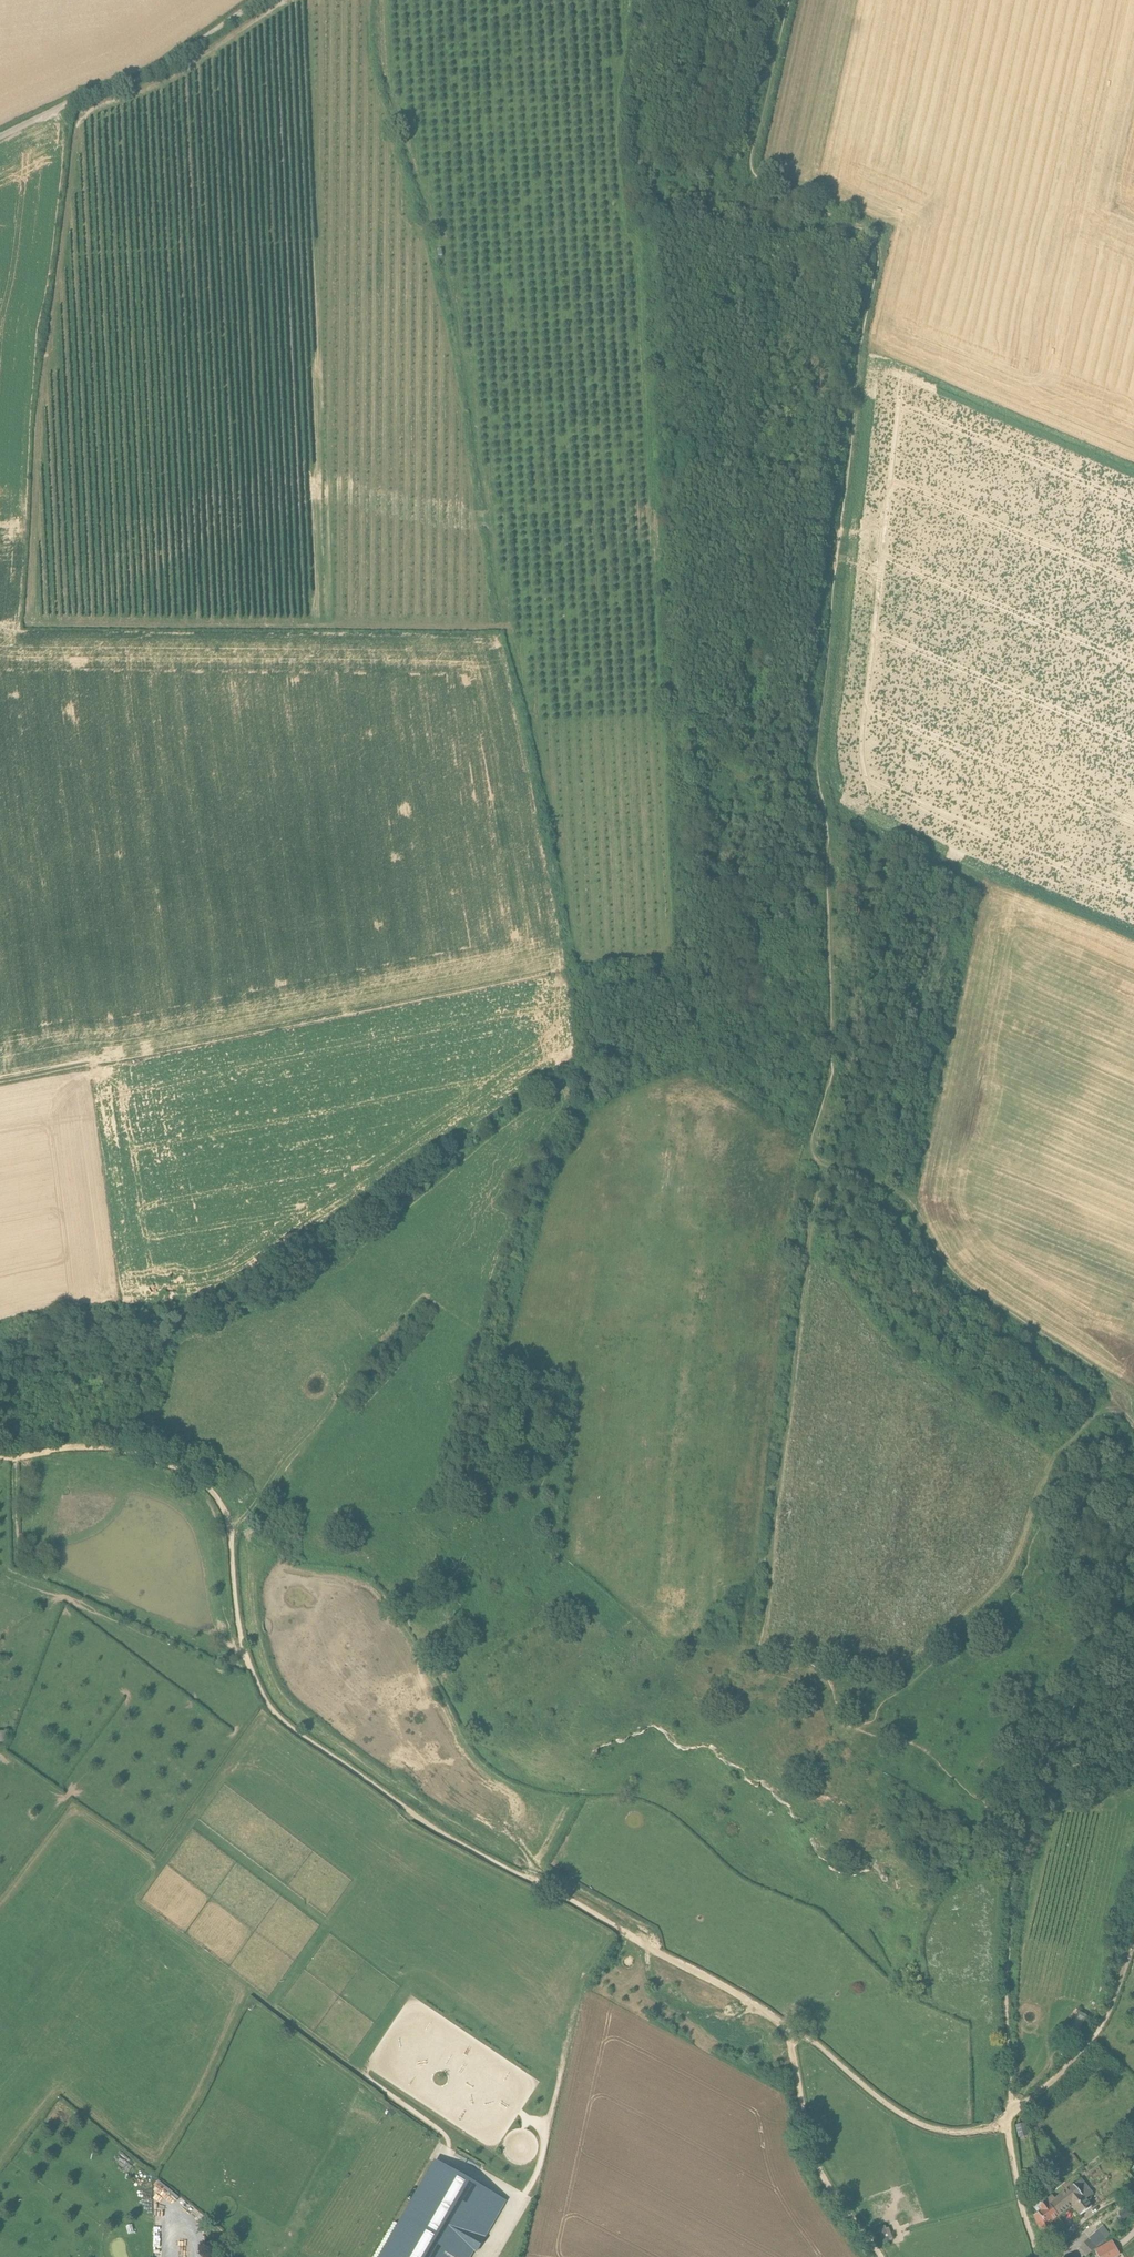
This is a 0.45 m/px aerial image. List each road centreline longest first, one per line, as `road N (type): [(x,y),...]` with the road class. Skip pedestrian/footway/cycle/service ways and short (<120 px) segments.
road 1 (track): [(1133,1426),(1088,1367),(956,1280),(900,1196),(817,1163),(812,1153),(833,1058),(816,762),(858,371),(878,258),(866,230),(754,172),(790,0)]
road 2 (track): [(790,2031),(728,1988),(444,1835),(275,1713),(242,1642),(227,1521),(196,1479),(103,1447),(0,1457)]
road 3 (track): [(1133,1686),(1019,1839),(1007,1960),(1013,2113)]
road 4 (unclassified): [(257,0),(144,76),(0,137)]
road 5 (track): [(1007,2123),(952,2132),(919,2124),(790,2031)]
road 6 (track): [(881,2256),(819,2167),(790,2031)]
road 7 (track): [(1133,1938),(1094,2035),(1013,2113)]

